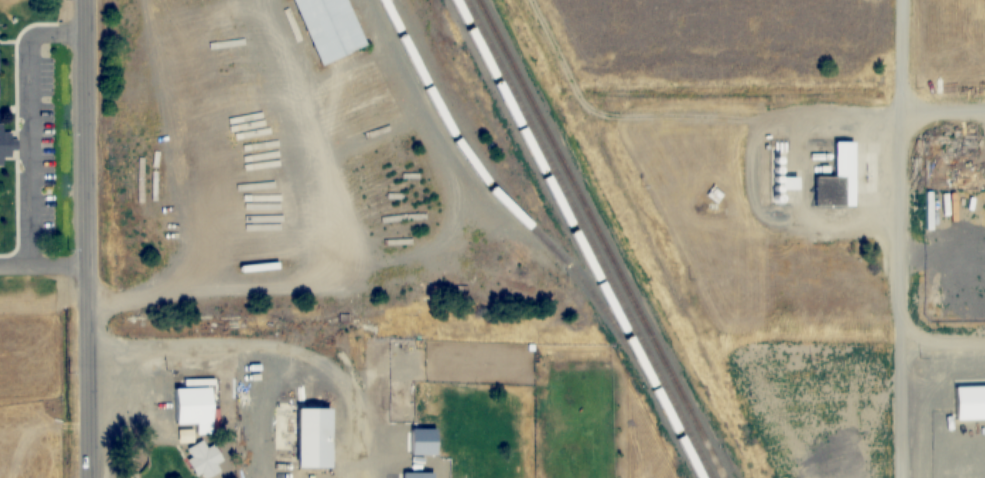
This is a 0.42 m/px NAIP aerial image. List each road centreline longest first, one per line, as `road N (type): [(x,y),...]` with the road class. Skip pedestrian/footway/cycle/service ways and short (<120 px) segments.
road 1 (tertiary): [(89,477),(85,0)]
road 2 (residential): [(906,477),(906,0)]

